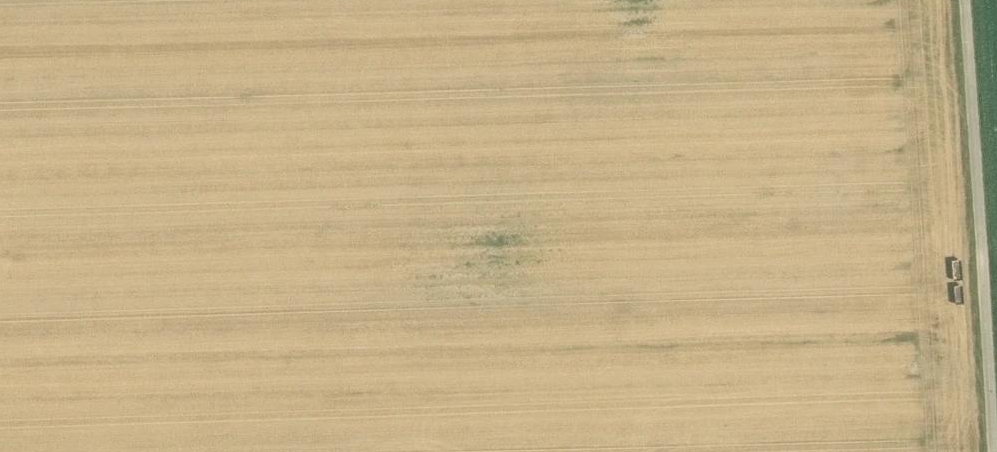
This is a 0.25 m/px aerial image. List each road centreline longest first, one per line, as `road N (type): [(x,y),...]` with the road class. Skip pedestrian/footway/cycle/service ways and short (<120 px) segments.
road 1 (track): [(964,0),(991,451)]

